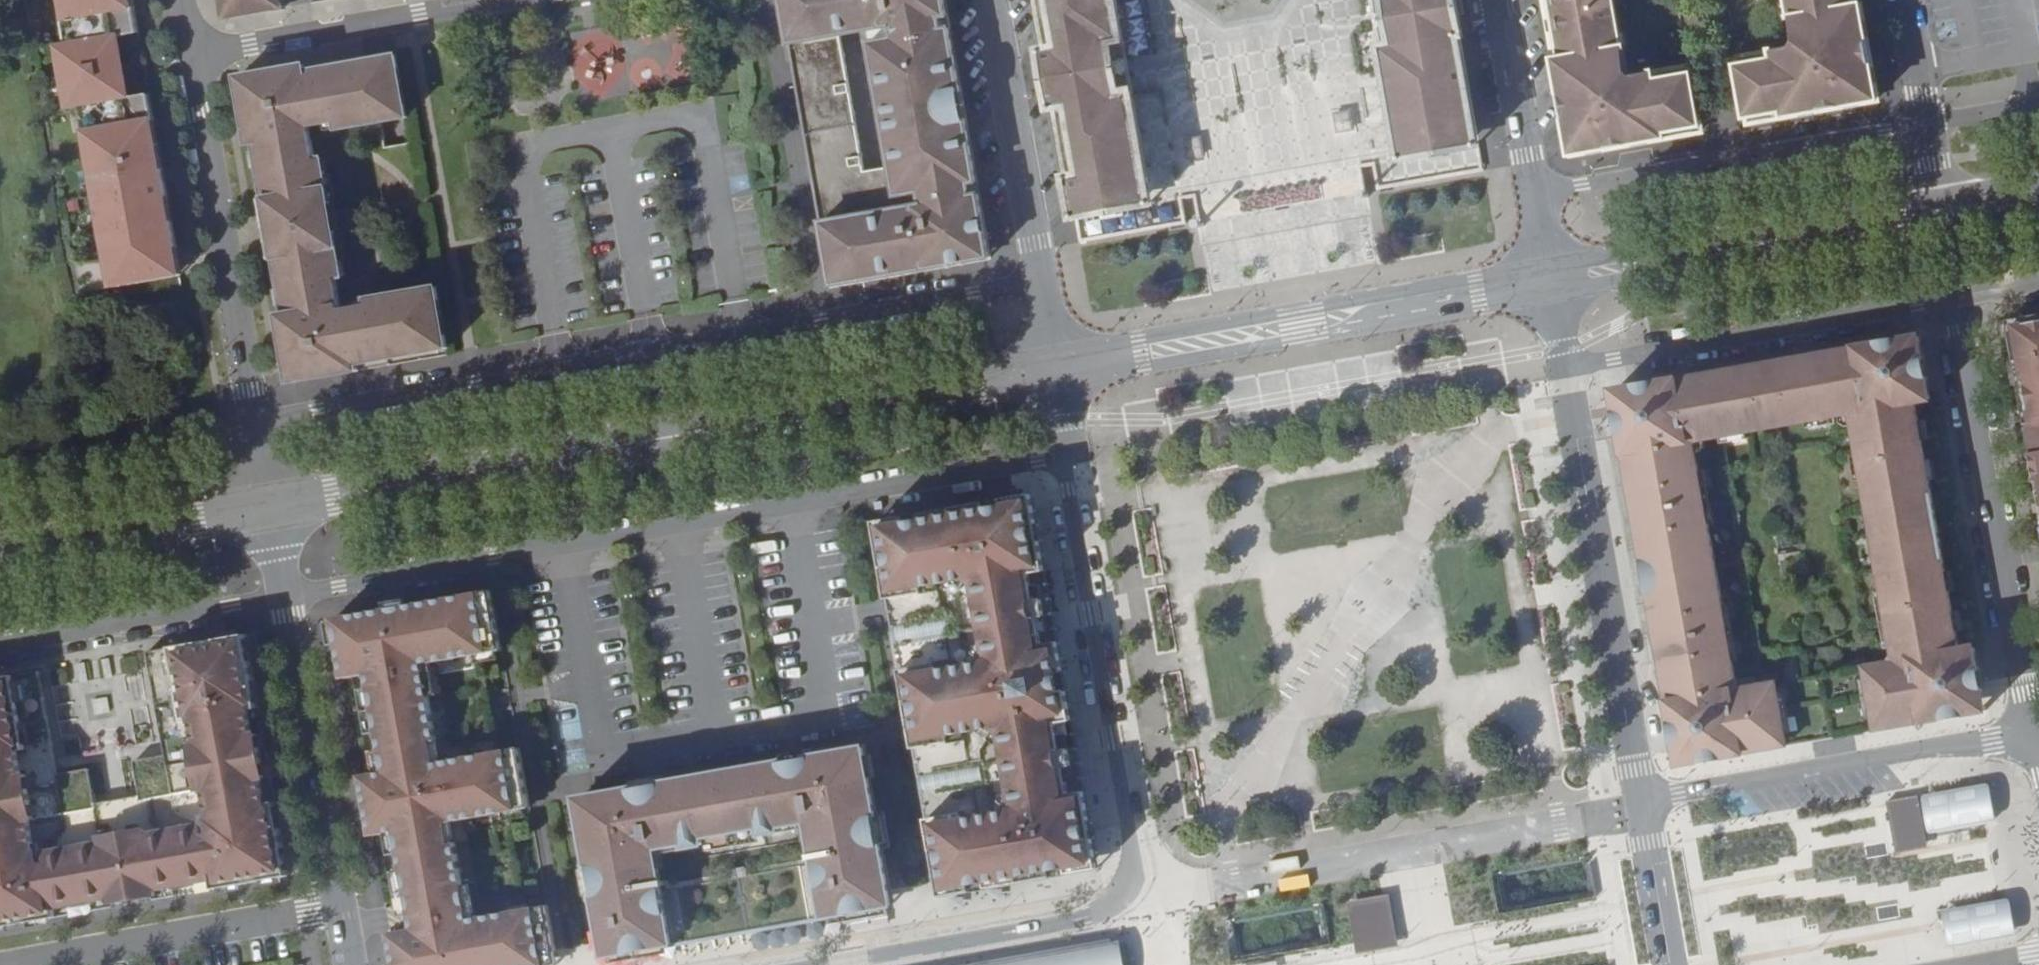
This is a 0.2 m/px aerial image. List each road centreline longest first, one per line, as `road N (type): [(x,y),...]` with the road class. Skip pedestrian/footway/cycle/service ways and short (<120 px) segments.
road 1 (residential): [(286,594),(1064,454)]
road 2 (secondary): [(272,510),(1049,370)]
road 3 (secondary): [(1056,369),(1550,280)]
road 4 (residential): [(272,510),(185,57)]
road 5 (residential): [(1957,298),(2029,717),(2022,747)]
road 6 (residential): [(1064,454),(1146,901)]
road 7 (tertiary): [(1643,807),(1566,368)]
road 8 (residential): [(1566,368),(1957,298)]
road 9 (secondary): [(1550,280),(1936,211)]
road 10 (residential): [(1920,125),(1535,193)]
road 11 (residential): [(2022,747),(1991,740),(1937,746),(1643,807)]
road 12 (residential): [(989,0),(1056,369)]
road 13 (residential): [(816,964),(1146,901)]
road 14 (residential): [(17,964),(341,909)]
road 15 (residential): [(505,0),(185,57)]
road 16 (tertiary): [(341,909),(286,594)]
road 17 (residential): [(0,646),(286,594)]
road 18 (secondary): [(0,558),(272,510)]
road 19 (tertiary): [(1535,193),(1501,0)]
road 20 (tertiary): [(1669,964),(1643,807)]
road 21 (residential): [(1899,0),(1920,125)]
road 22 (residential): [(2038,104),(1920,125)]

